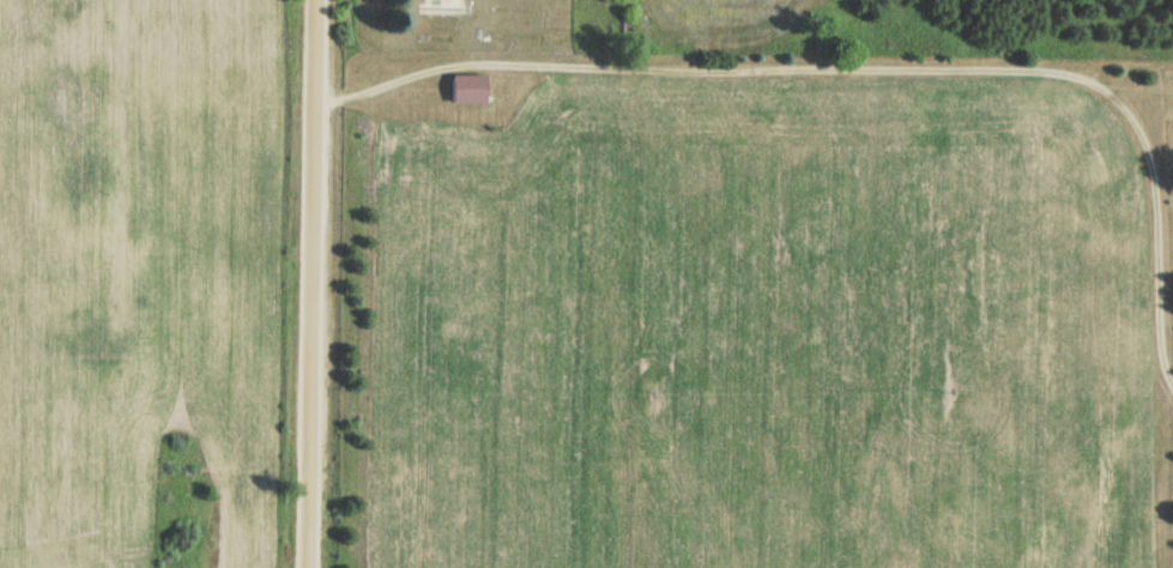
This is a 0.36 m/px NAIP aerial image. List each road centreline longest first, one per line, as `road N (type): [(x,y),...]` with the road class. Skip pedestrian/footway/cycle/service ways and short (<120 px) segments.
road 1 (residential): [(311,567),(316,0)]

